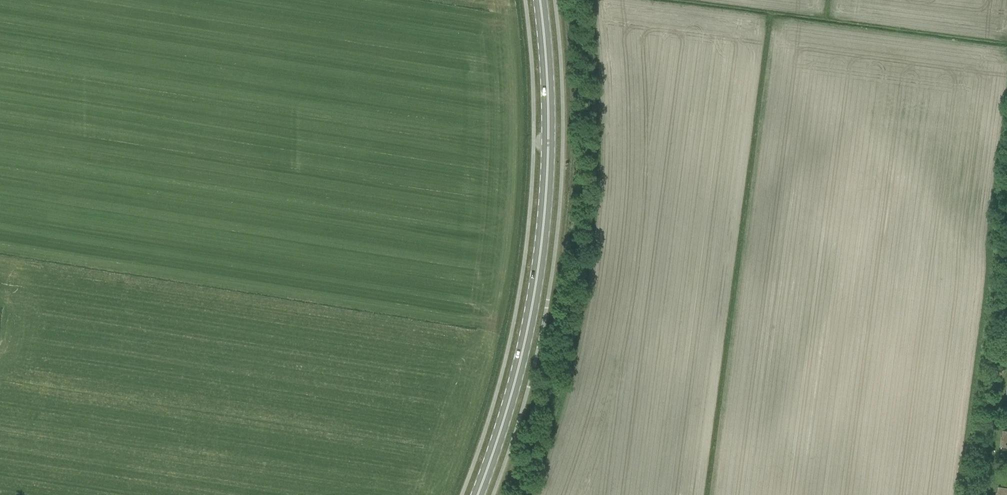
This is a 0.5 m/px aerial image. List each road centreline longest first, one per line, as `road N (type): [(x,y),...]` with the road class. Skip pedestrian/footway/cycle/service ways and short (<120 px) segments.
road 1 (primary): [(476,494),(522,355),(542,239),(548,116),(538,0)]

